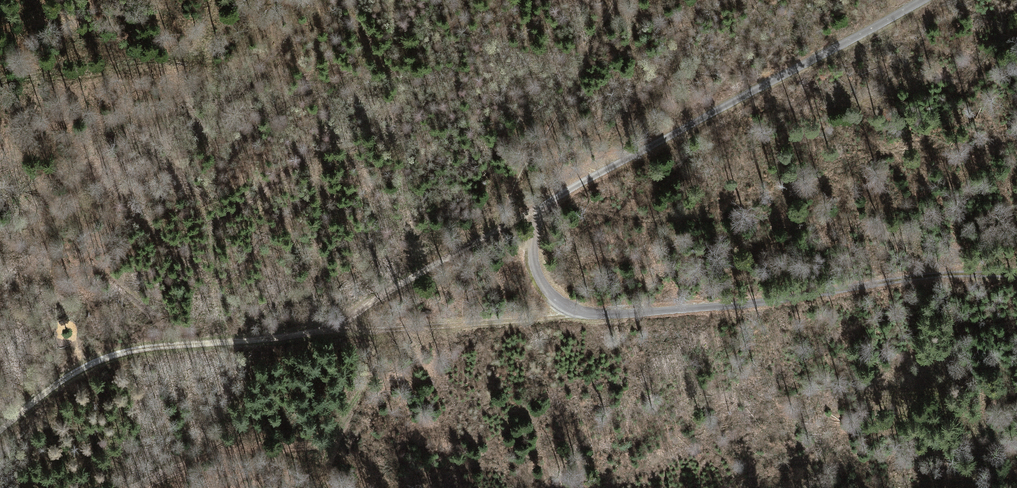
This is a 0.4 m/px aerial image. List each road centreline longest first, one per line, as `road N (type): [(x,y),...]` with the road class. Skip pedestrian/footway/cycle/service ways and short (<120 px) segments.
road 1 (track): [(0,430),(83,368),(139,348),(578,311)]
road 2 (unclassified): [(578,311),(557,305),(536,271),(534,227),(550,204),(923,0)]
road 3 (unclassified): [(578,311),(767,302),(967,272),(1016,276)]
road 4 (track): [(328,331),(541,212)]

